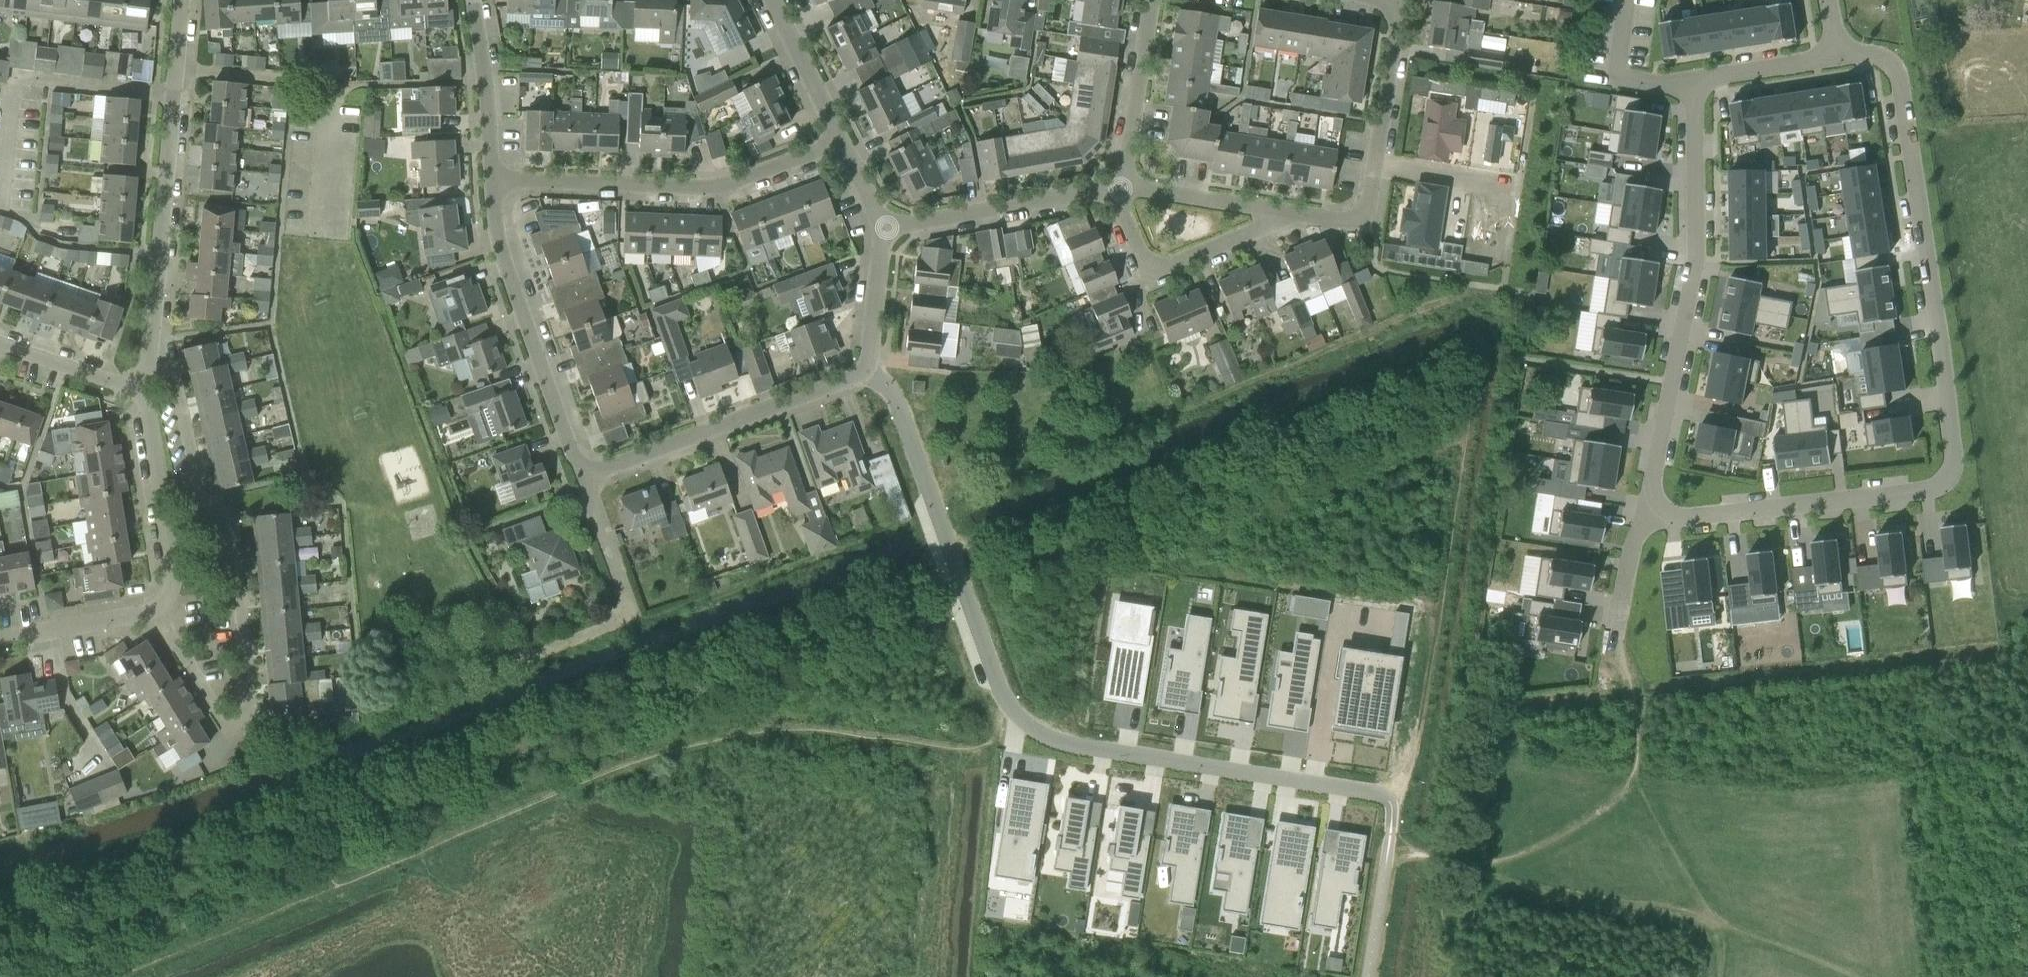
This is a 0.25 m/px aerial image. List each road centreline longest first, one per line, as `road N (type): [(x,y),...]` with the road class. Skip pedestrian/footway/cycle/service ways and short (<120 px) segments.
road 1 (residential): [(1644,510),(1686,519),(1925,491),(1948,478),(1953,456),(1898,74),(1878,55),(1840,45)]
road 2 (residential): [(865,370),(900,412),(973,624),(1026,728),(1107,749),(1368,790)]
road 3 (residential): [(1840,45),(1816,62),(1691,83),(1694,266),(1644,510)]
road 4 (residential): [(154,607),(220,718),(246,716),(229,561),(206,511),(172,370),(148,362)]
road 5 (residential): [(148,362),(181,0)]
road 6 (residential): [(491,180),(719,190),(840,144)]
road 7 (residential): [(582,479),(506,270),(491,180)]
road 8 (residential): [(582,479),(865,370)]
road 9 (residential): [(520,658),(632,619),(582,479)]
road 10 (residential): [(885,227),(1113,191)]
road 11 (residential): [(154,607),(168,592),(171,567),(143,391)]
road 12 (residential): [(1277,210),(1249,231),(1166,265),(1150,264),(1113,191)]
road 13 (residential): [(1124,184),(1150,0)]
road 14 (residential): [(491,180),(472,0)]
road 15 (residential): [(1376,165),(1400,0)]
road 16 (residential): [(840,144),(771,0)]
road 17 (residential): [(0,641),(154,607)]
road 18 (residential): [(1277,210),(1124,184)]
road 19 (residential): [(143,391),(0,344)]
road 20 (residential): [(1376,165),(1520,187)]
road 21 (residential): [(865,370),(885,227)]
road 22 (residential): [(1277,210),(1357,216),(1371,196),(1376,165)]
road 23 (residential): [(1644,510),(1619,633)]

